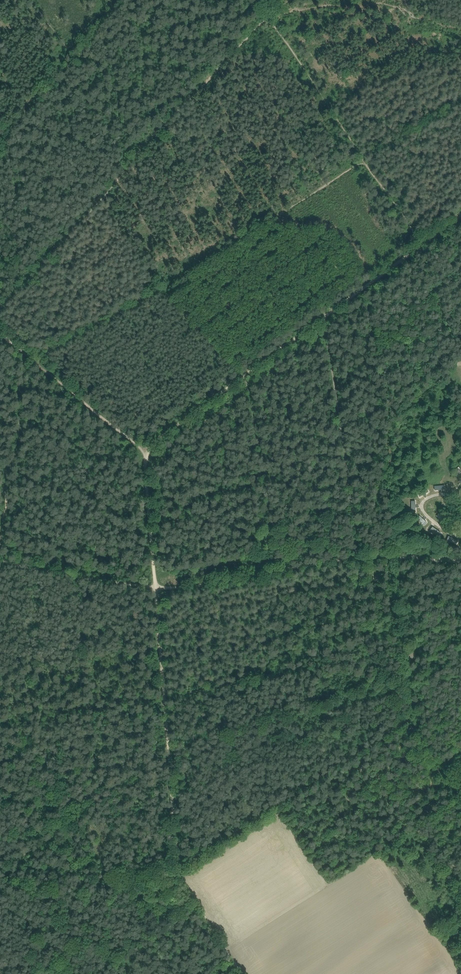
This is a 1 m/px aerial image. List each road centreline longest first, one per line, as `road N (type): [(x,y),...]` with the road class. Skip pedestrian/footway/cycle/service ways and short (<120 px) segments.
road 1 (track): [(155,589),(182,878),(243,973)]
road 2 (track): [(155,589),(144,451),(324,318)]
road 3 (track): [(324,318),(357,559)]
road 4 (track): [(357,559),(155,589)]
road 5 (track): [(245,376),(277,571)]
road 6 (track): [(0,889),(177,874),(181,866)]
road 7 (track): [(0,333),(144,451)]
road 8 (track): [(324,318),(460,216)]
road 9 (track): [(155,589),(0,561)]

